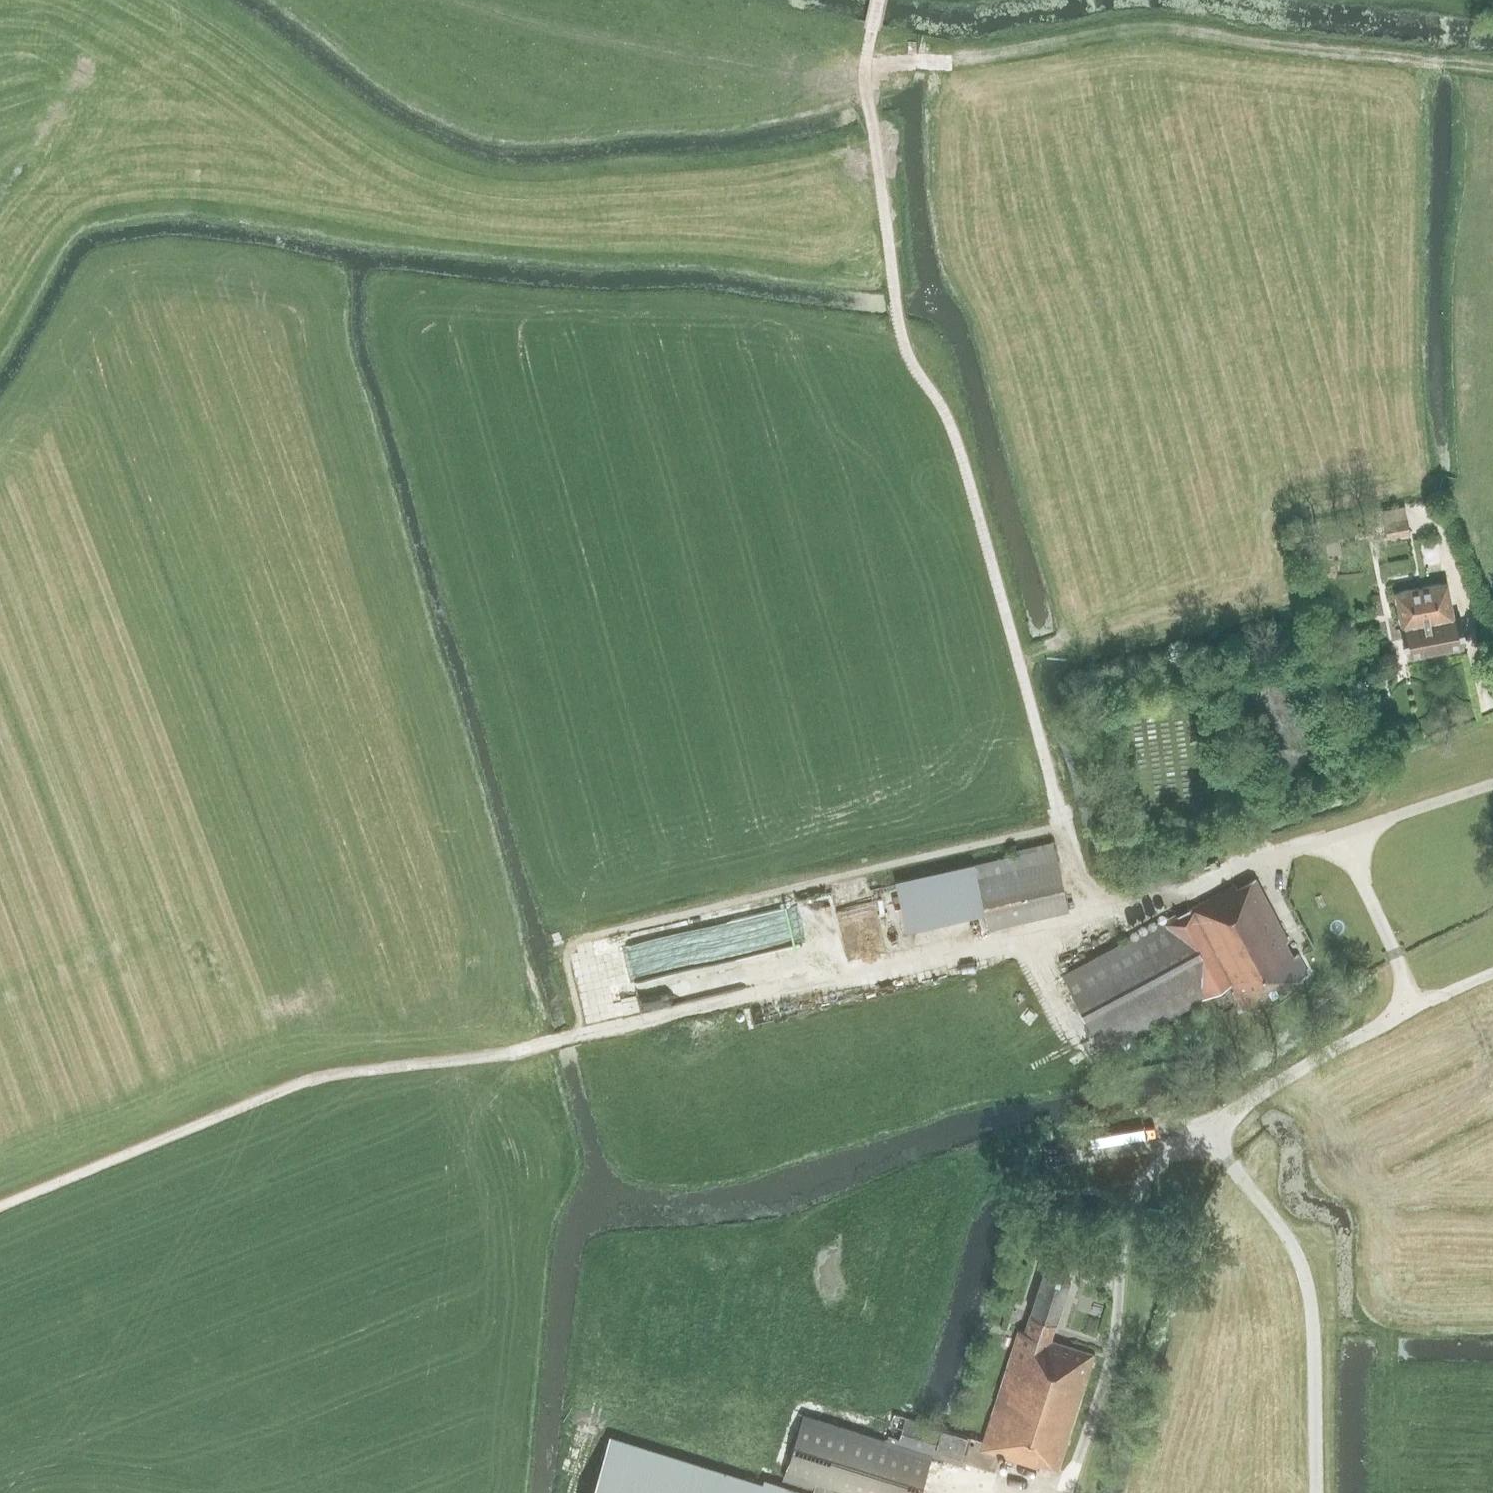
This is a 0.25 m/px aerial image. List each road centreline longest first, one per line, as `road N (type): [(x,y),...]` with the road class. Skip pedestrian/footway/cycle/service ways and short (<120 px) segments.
road 1 (track): [(879,0),(865,87),(900,333),(961,453),(1090,920),(515,1052),(326,1076),(0,1208)]

